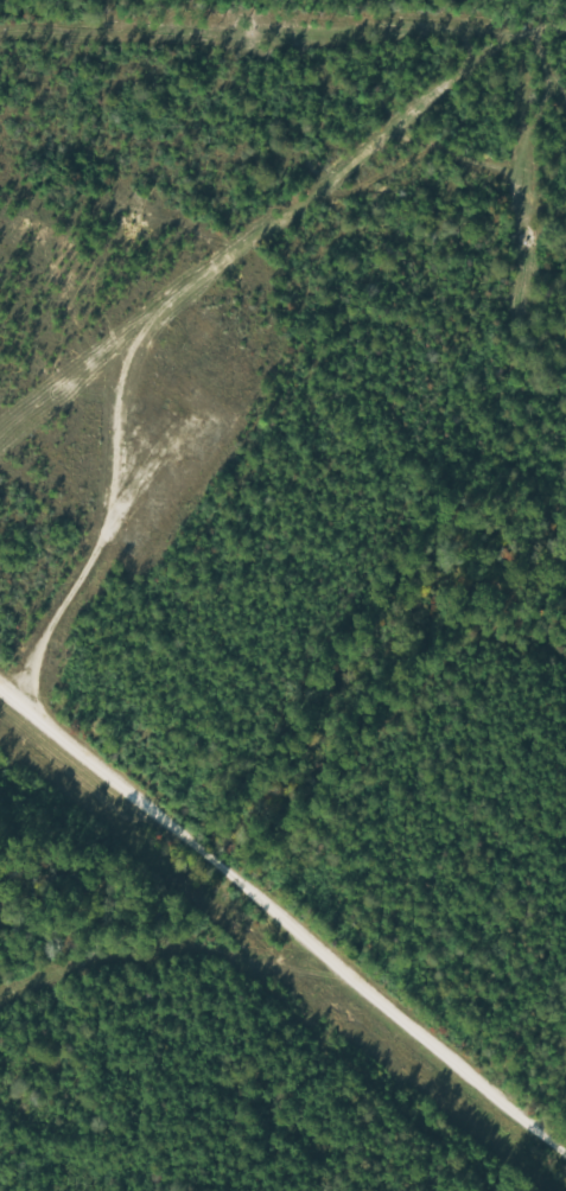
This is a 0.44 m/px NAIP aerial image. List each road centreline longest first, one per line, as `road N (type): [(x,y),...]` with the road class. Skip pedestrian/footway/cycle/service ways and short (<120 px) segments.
road 1 (track): [(565,1151),(0,690)]

